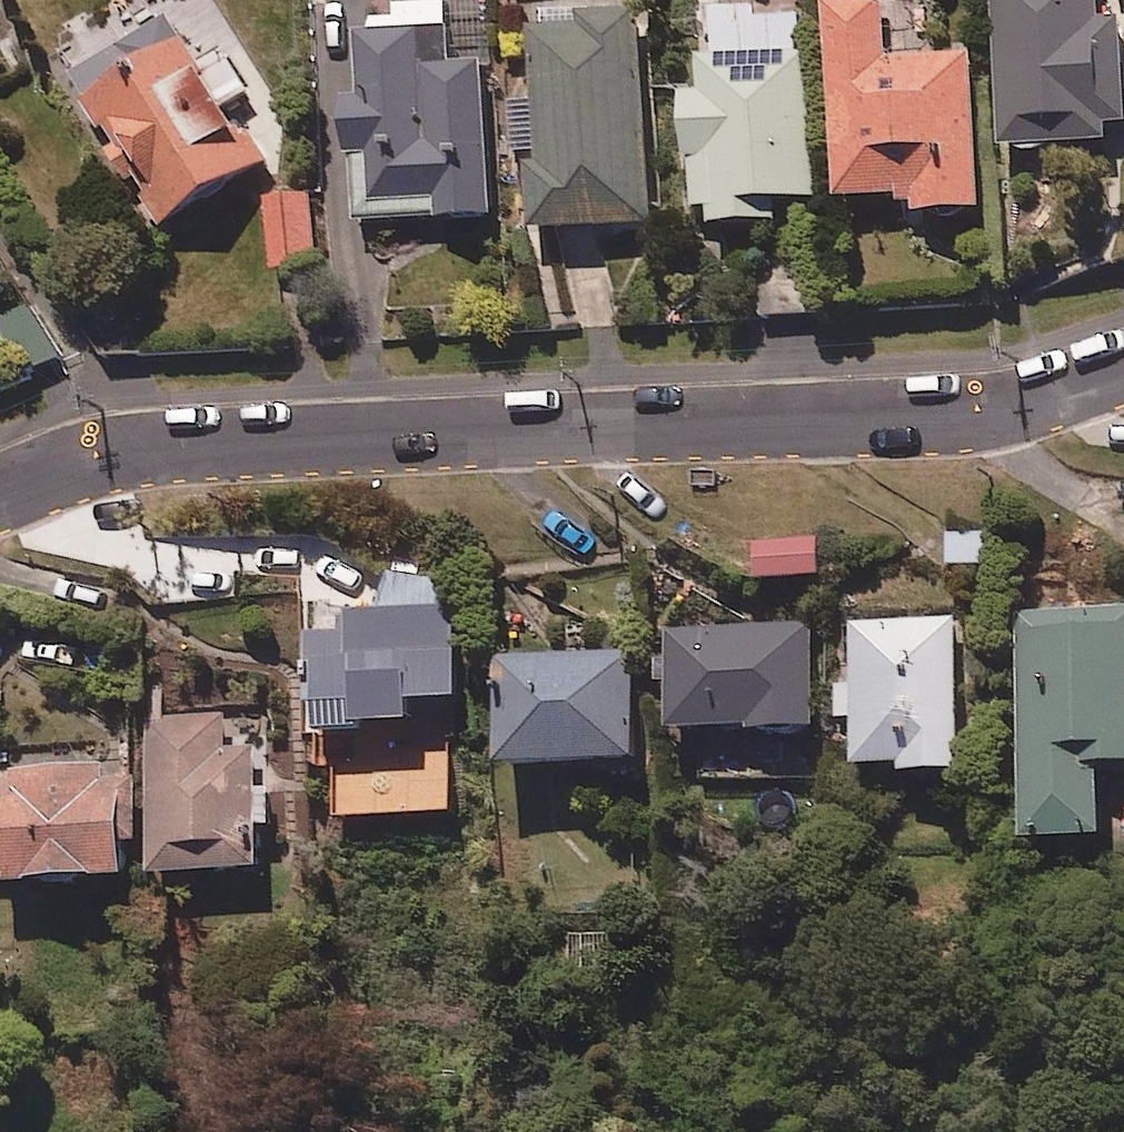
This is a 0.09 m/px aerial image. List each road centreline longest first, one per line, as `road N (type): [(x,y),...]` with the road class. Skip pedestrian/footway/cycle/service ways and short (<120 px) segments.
road 1 (residential): [(1123,371),(1001,410),(930,416),(142,446),(0,491)]

